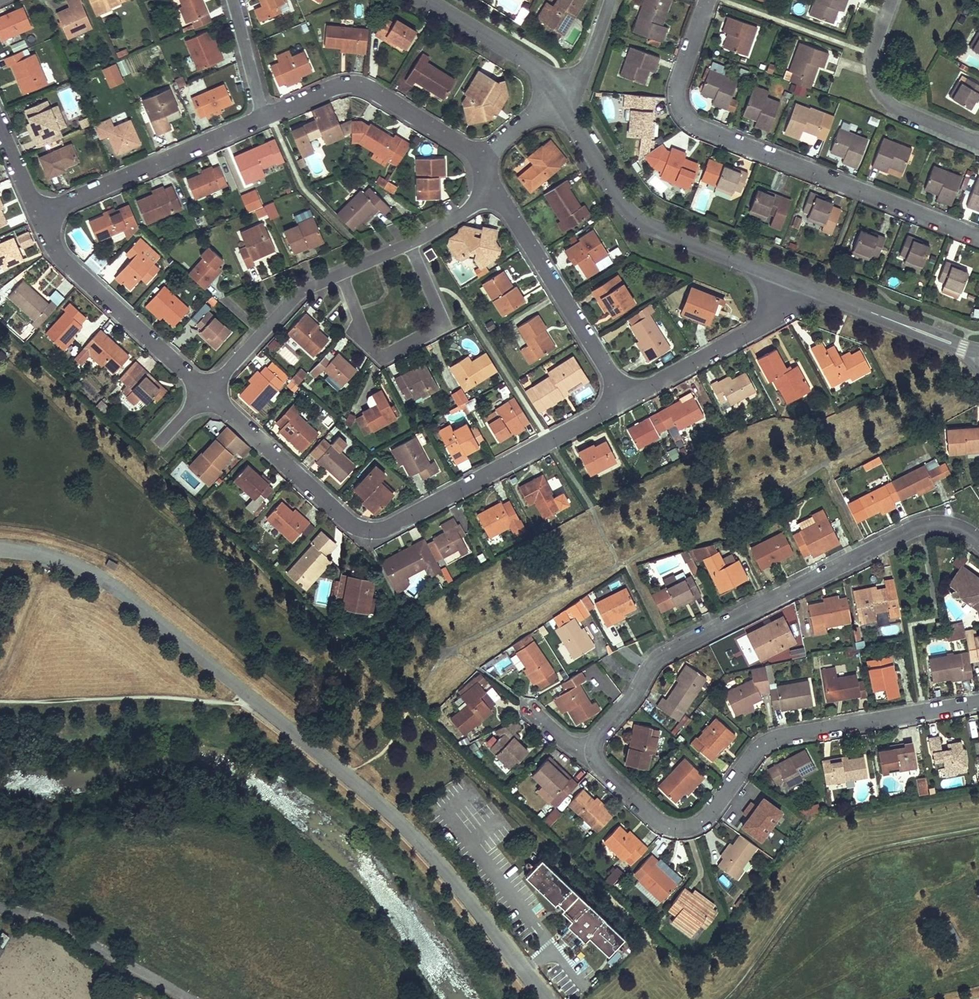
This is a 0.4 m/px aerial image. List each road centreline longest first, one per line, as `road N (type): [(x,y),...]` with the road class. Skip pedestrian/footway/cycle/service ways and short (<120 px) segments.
road 1 (unclassified): [(547,998),(408,833),(313,744),(110,582),(51,557),(0,548)]
road 2 (residential): [(206,390),(354,522),(372,528),(392,525),(626,400)]
road 3 (residential): [(594,751),(650,669),(674,650),(912,529),(950,525),(978,541)]
road 4 (residential): [(978,701),(775,739),(707,817),(687,827),(660,823),(604,771),(594,751)]
road 5 (residential): [(707,0),(678,88),(690,122),(978,237)]
road 6 (residential): [(560,99),(640,218),(793,280)]
road 7 (residential): [(626,400),(490,192)]
road 8 (residential): [(264,116),(39,214)]
road 9 (residential): [(39,214),(80,275),(206,390)]
road 10 (residential): [(341,273),(368,345),(385,354),(441,319),(409,244)]
road 11 (residential): [(484,158),(357,86),(264,116)]
road 12 (residential): [(626,400),(752,333),(778,309),(793,280)]
road 13 (residential): [(1,909),(59,924),(189,998)]
road 14 (residential): [(891,0),(872,54),(879,92),(892,108),(978,141)]
road 15 (residential): [(793,280),(978,351)]
road 16 (residential): [(206,390),(299,290),(341,273)]
road 17 (residential): [(431,0),(529,64),(560,99)]
road 18 (residential): [(264,116),(234,0)]

